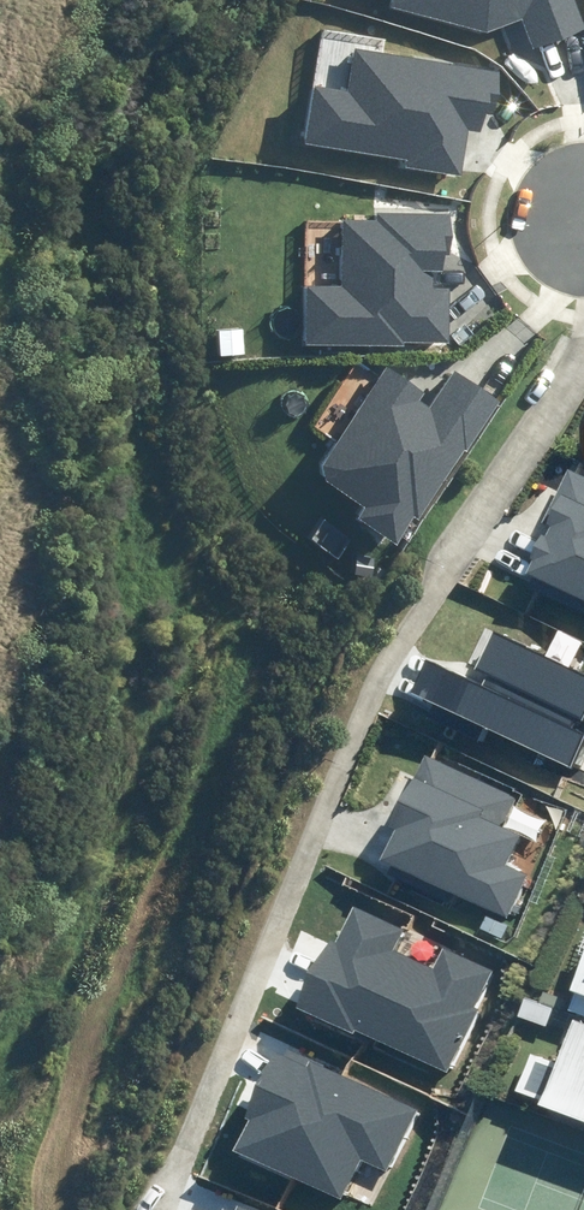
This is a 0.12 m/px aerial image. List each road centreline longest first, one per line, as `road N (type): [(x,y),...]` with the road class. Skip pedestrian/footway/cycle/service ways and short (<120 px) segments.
road 1 (residential): [(162,1206),(342,742),(378,675),(583,375)]

